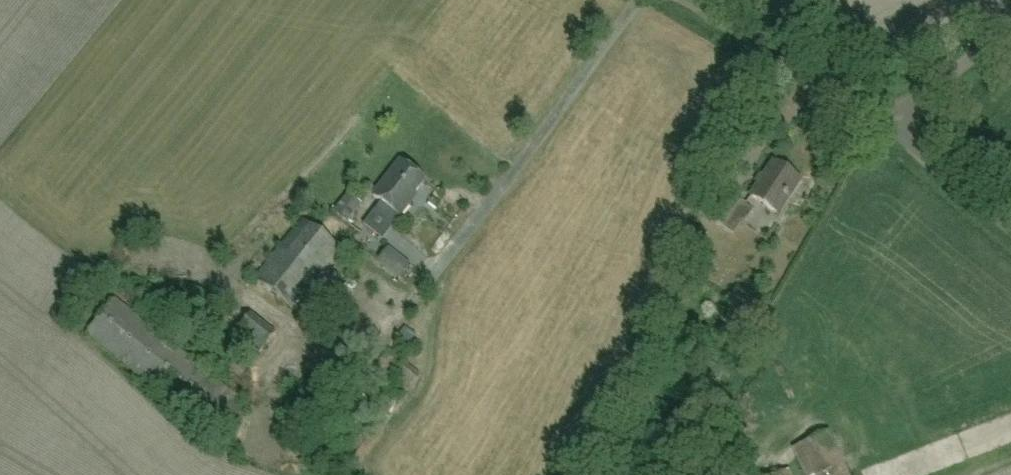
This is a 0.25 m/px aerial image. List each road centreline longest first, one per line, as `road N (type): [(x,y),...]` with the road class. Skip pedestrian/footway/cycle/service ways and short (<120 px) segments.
road 1 (unclassified): [(886,120),(696,0)]
road 2 (unclassified): [(1010,228),(886,120)]
road 3 (unclassified): [(886,120),(1010,27)]

